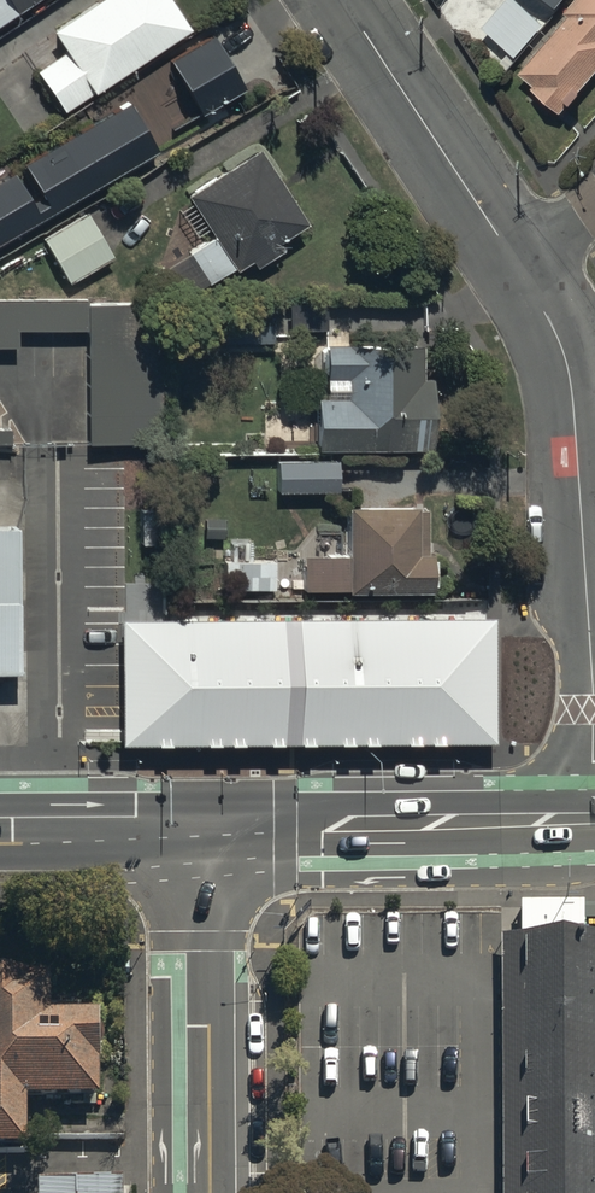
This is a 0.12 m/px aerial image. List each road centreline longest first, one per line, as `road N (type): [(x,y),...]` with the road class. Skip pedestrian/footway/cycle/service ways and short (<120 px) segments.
road 1 (residential): [(593,828),(579,436),(573,387),(527,268)]
road 2 (secondary): [(200,830),(593,828)]
road 3 (tertiary): [(200,830),(203,1192)]
road 4 (residential): [(527,268),(346,0)]
road 5 (secondary): [(0,832),(200,830)]

